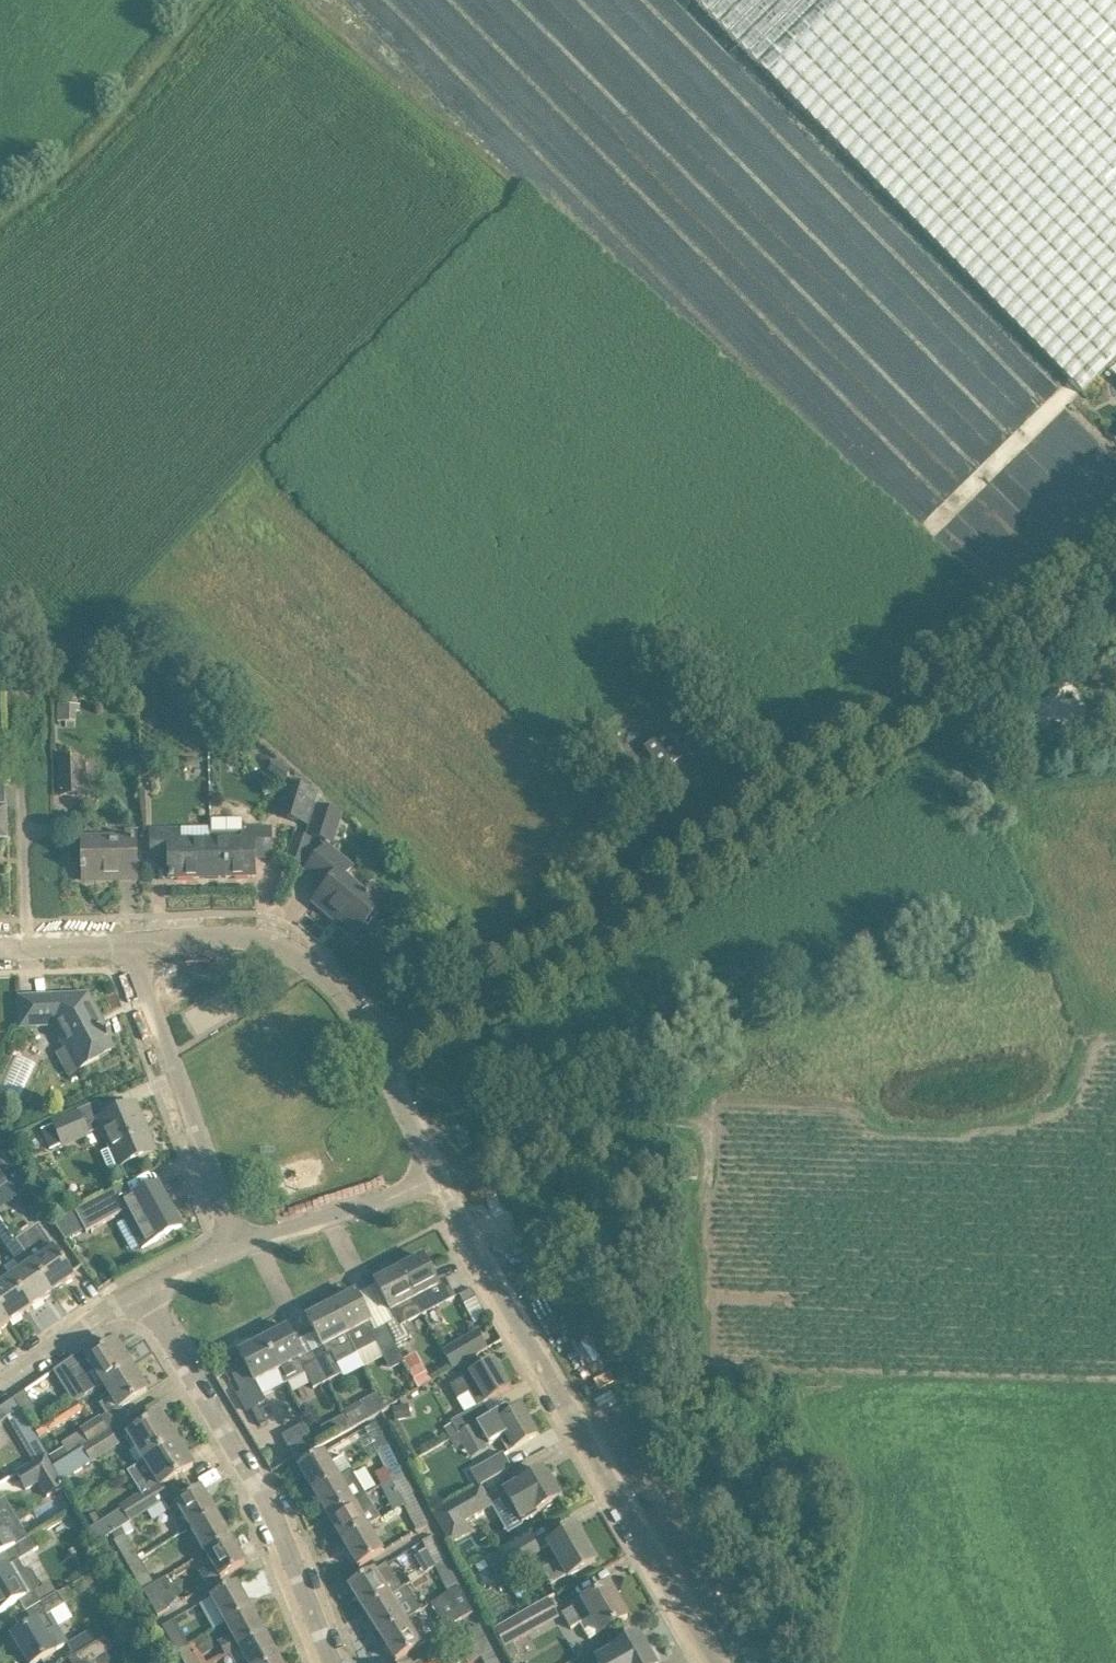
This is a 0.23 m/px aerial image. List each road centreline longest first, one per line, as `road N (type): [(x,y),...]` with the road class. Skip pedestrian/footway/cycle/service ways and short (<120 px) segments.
road 1 (unclassified): [(379,1053),(616,927),(725,858),(1115,573)]
road 2 (residential): [(718,1662),(437,1175)]
road 3 (residential): [(331,1662),(270,1507),(141,1293)]
road 4 (residential): [(237,1247),(130,943)]
road 5 (track): [(208,0),(83,155),(0,219)]
road 6 (residential): [(130,943),(223,937),(270,946),(343,992),(379,1053)]
road 7 (residential): [(237,1247),(437,1175)]
road 8 (residential): [(0,1384),(141,1293)]
road 9 (residential): [(437,1175),(379,1053)]
road 10 (residential): [(0,947),(130,943)]

